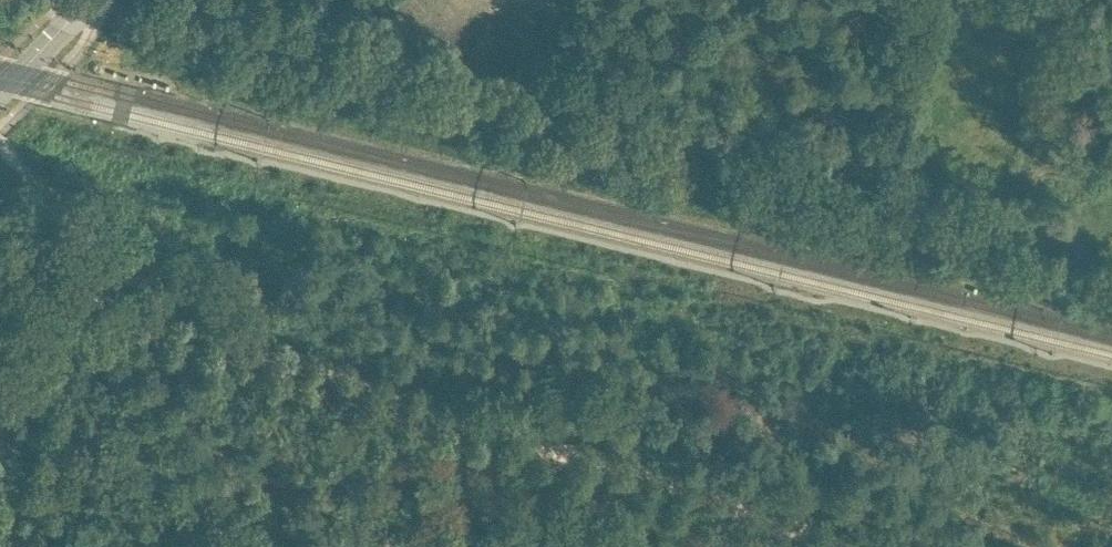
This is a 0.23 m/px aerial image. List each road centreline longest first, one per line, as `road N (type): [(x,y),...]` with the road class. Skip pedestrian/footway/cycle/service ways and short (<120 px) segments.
road 1 (unclassified): [(0,95),(88,0)]

